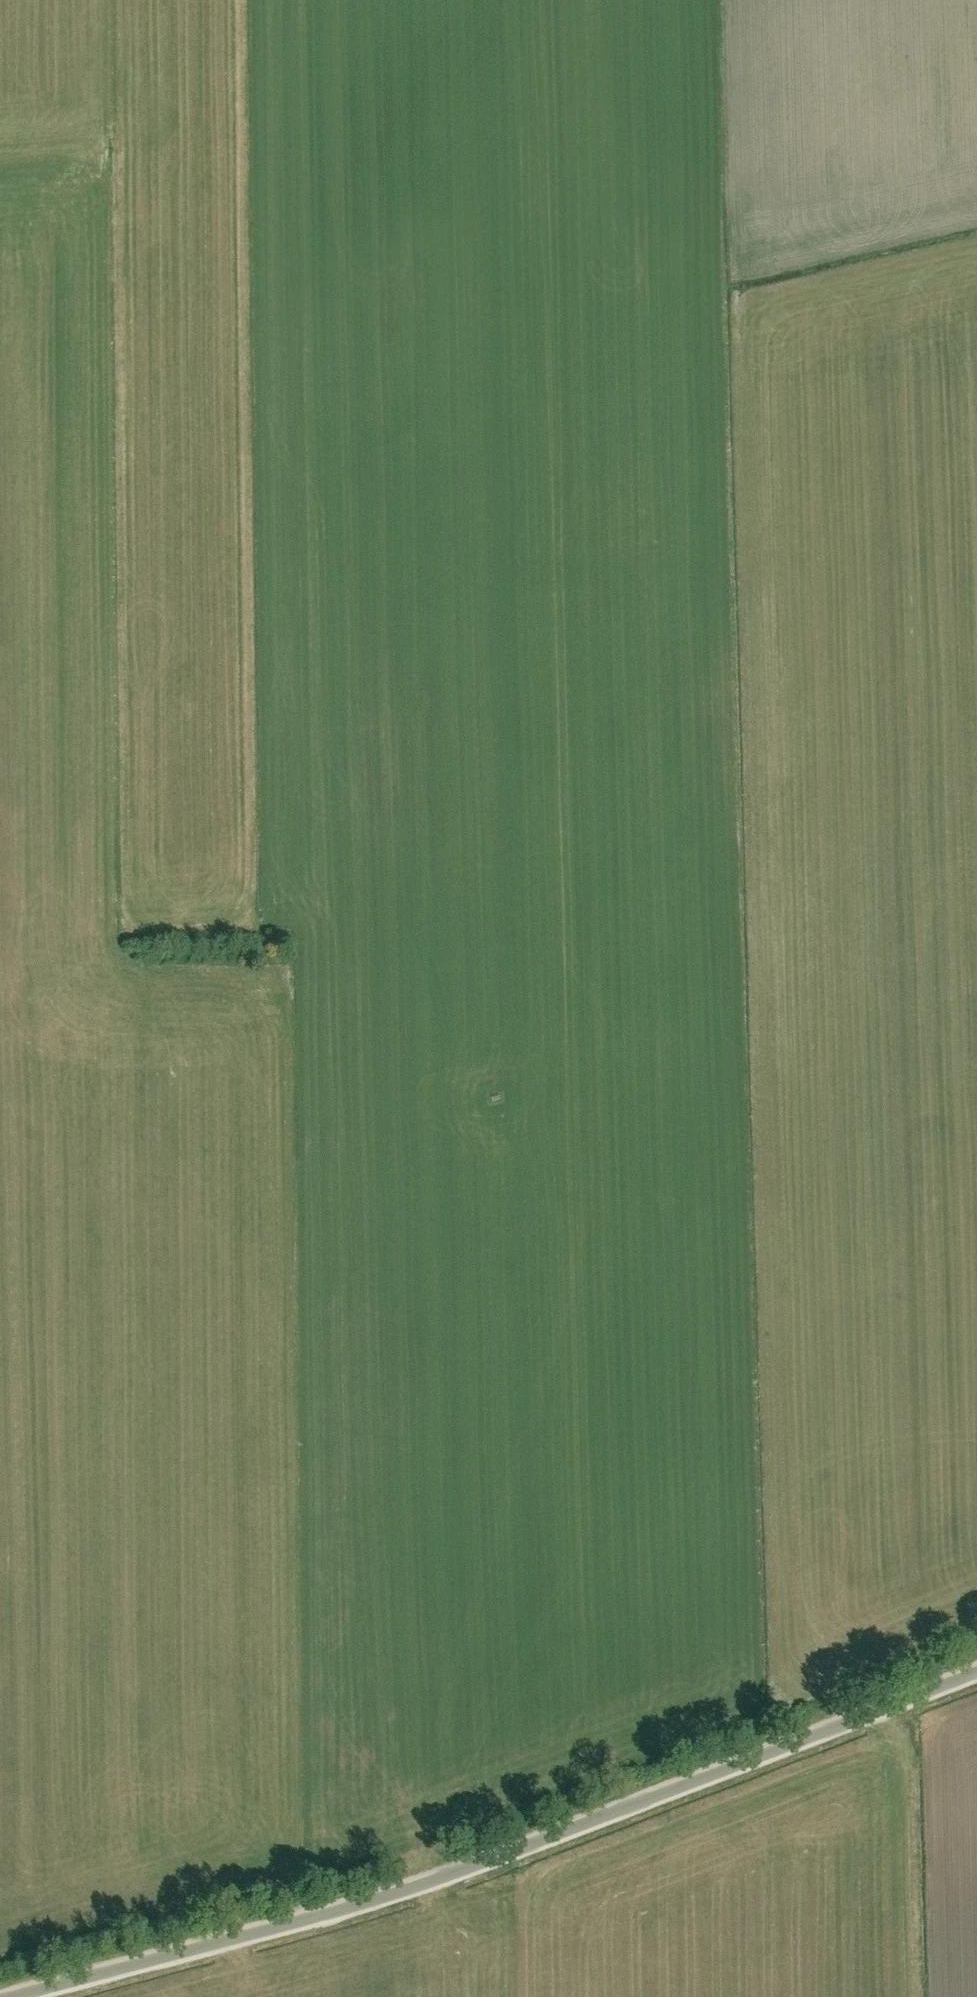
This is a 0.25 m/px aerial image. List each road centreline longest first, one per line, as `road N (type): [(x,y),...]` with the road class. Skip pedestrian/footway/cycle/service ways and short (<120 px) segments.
road 1 (unclassified): [(30,1996),(419,1891),(976,1676)]

